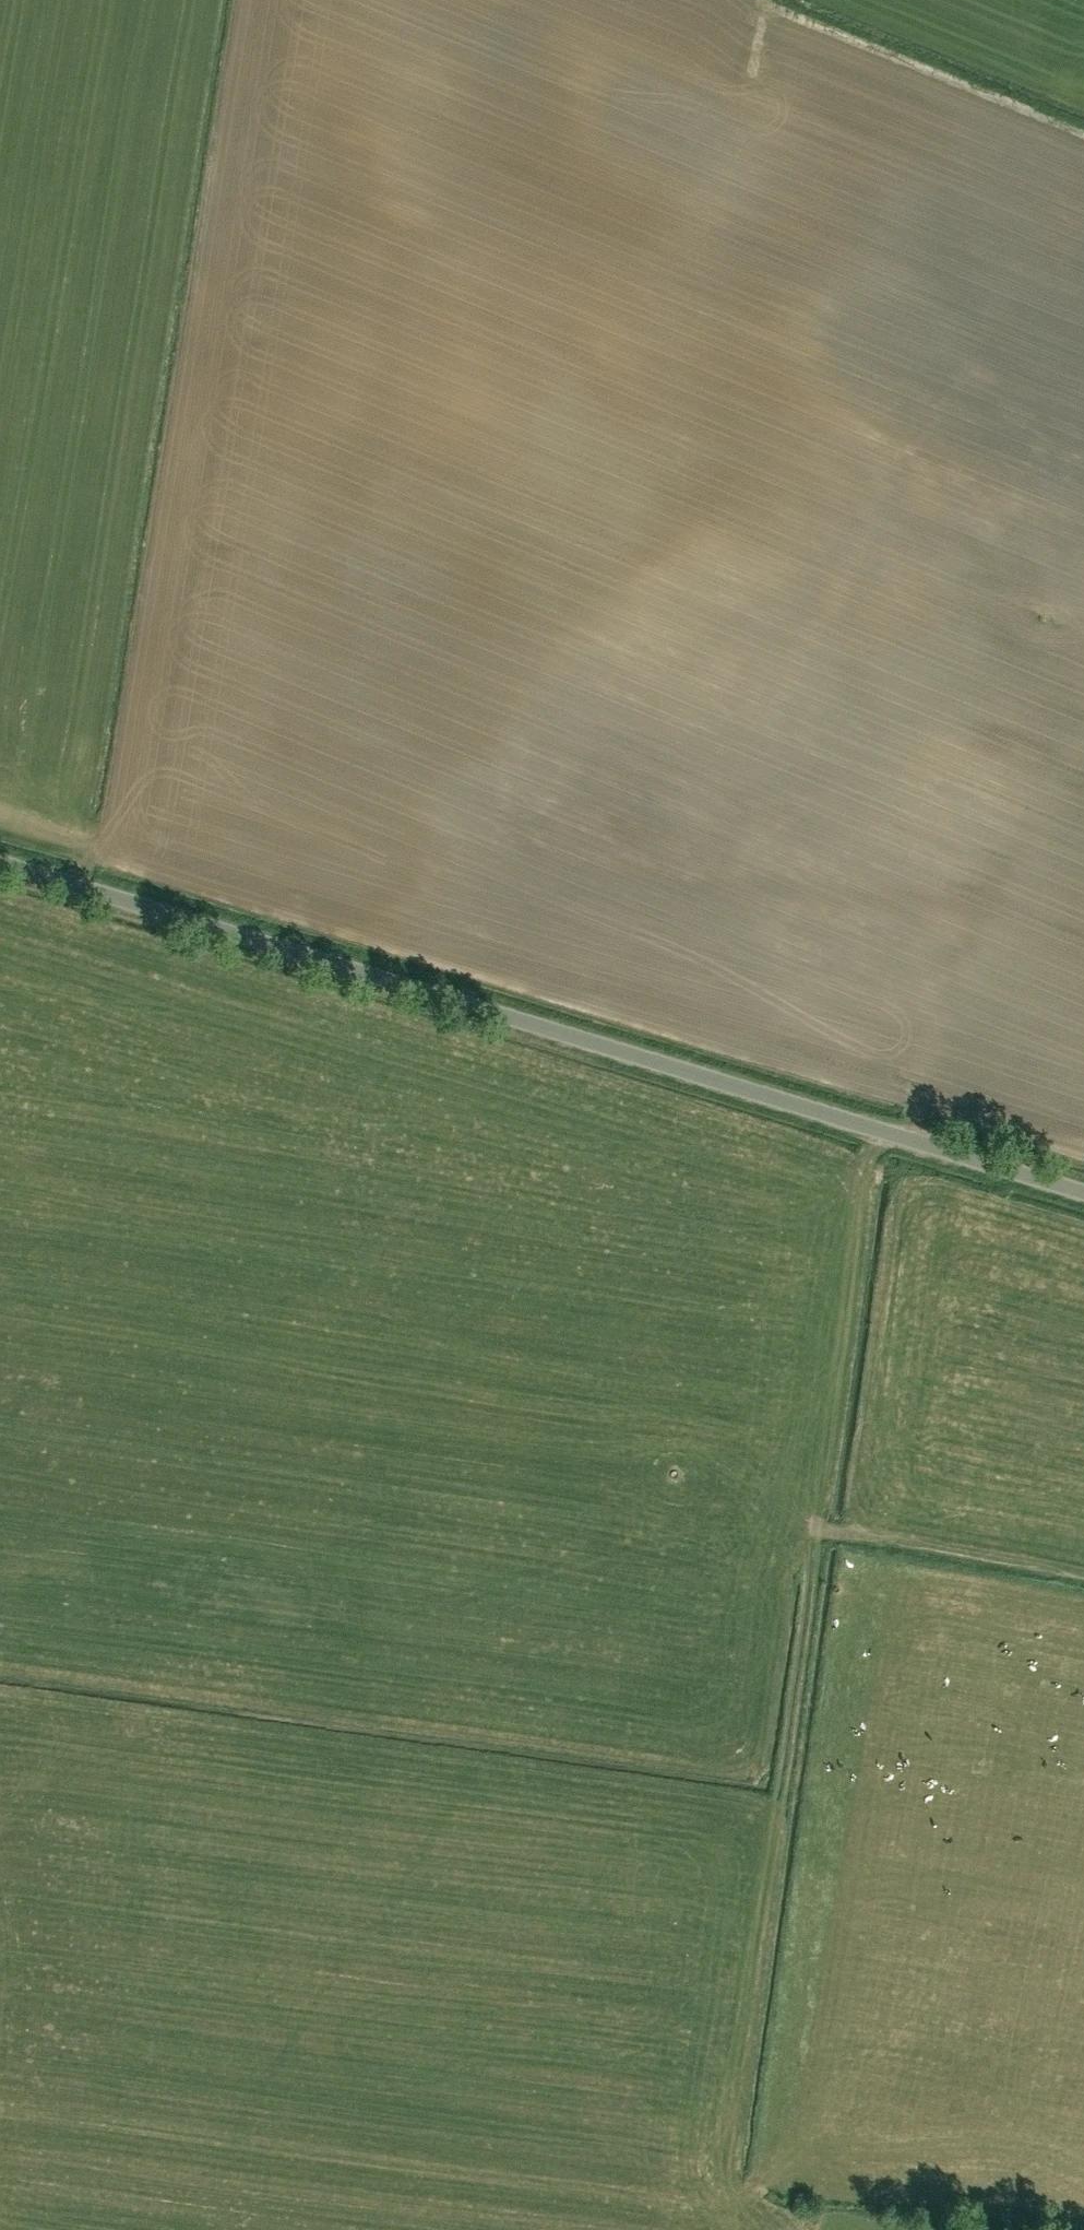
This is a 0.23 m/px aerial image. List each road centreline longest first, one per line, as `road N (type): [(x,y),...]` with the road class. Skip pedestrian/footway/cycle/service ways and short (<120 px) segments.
road 1 (unclassified): [(1083,1194),(0,864)]

